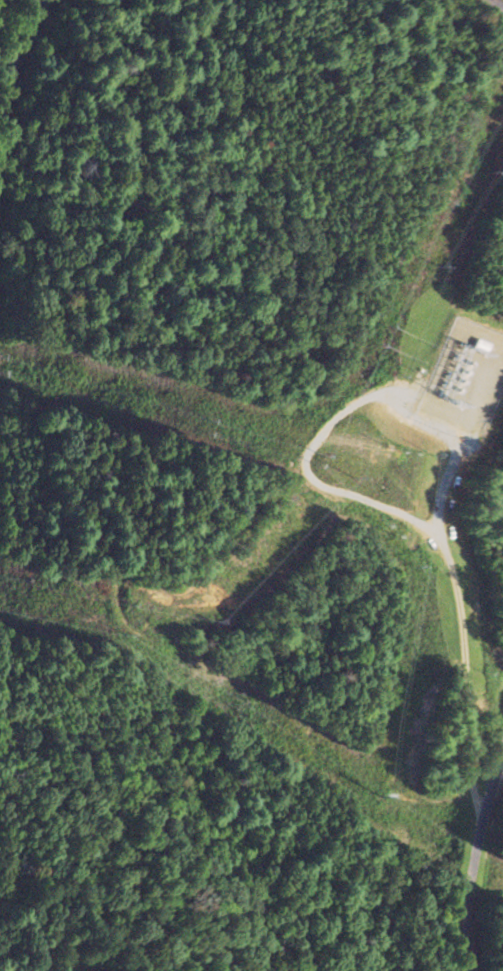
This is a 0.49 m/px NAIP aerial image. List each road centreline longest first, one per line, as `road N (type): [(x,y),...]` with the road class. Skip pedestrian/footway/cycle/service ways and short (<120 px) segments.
road 1 (residential): [(502,773),(474,849),(468,926),(475,970)]
road 2 (residential): [(0,156),(14,47),(40,0)]

